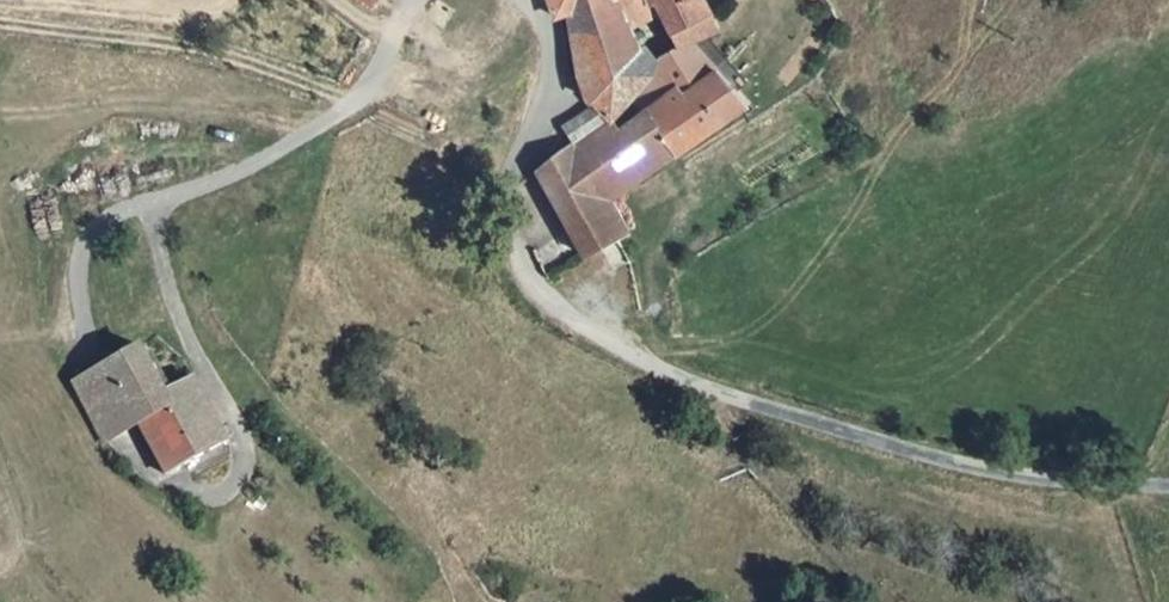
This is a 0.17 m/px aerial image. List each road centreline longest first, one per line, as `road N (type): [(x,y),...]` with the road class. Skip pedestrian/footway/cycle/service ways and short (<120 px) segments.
road 1 (track): [(0,27),(190,49),(355,101)]

